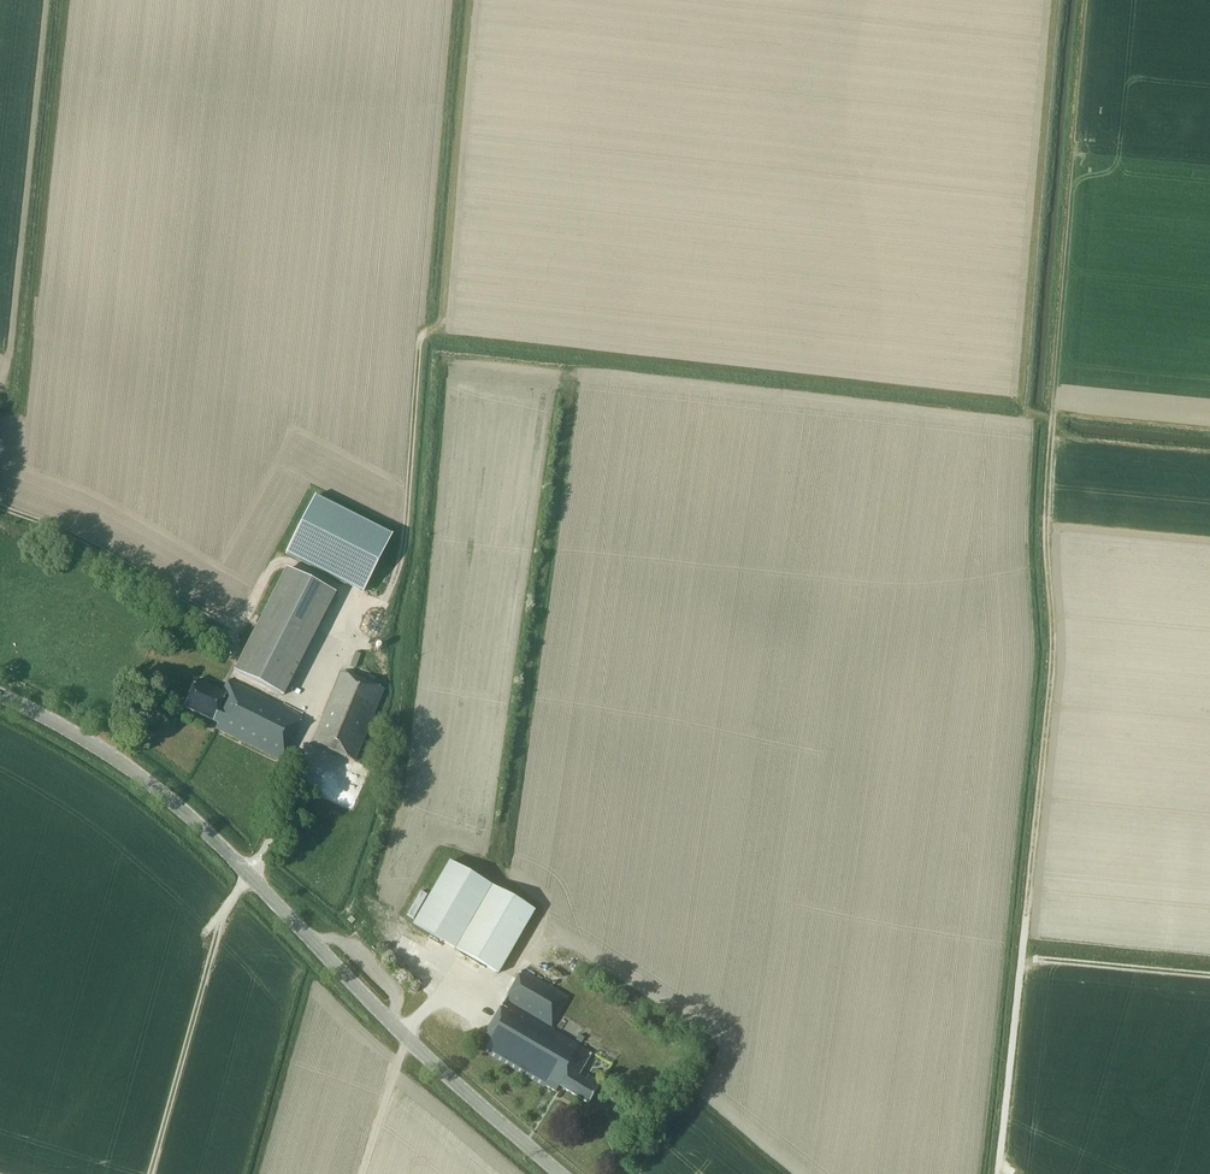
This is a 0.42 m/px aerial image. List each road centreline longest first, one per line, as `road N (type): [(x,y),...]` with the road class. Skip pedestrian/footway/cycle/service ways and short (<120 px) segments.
road 1 (tertiary): [(560,1173),(399,1030),(177,805),(57,723),(0,694)]

